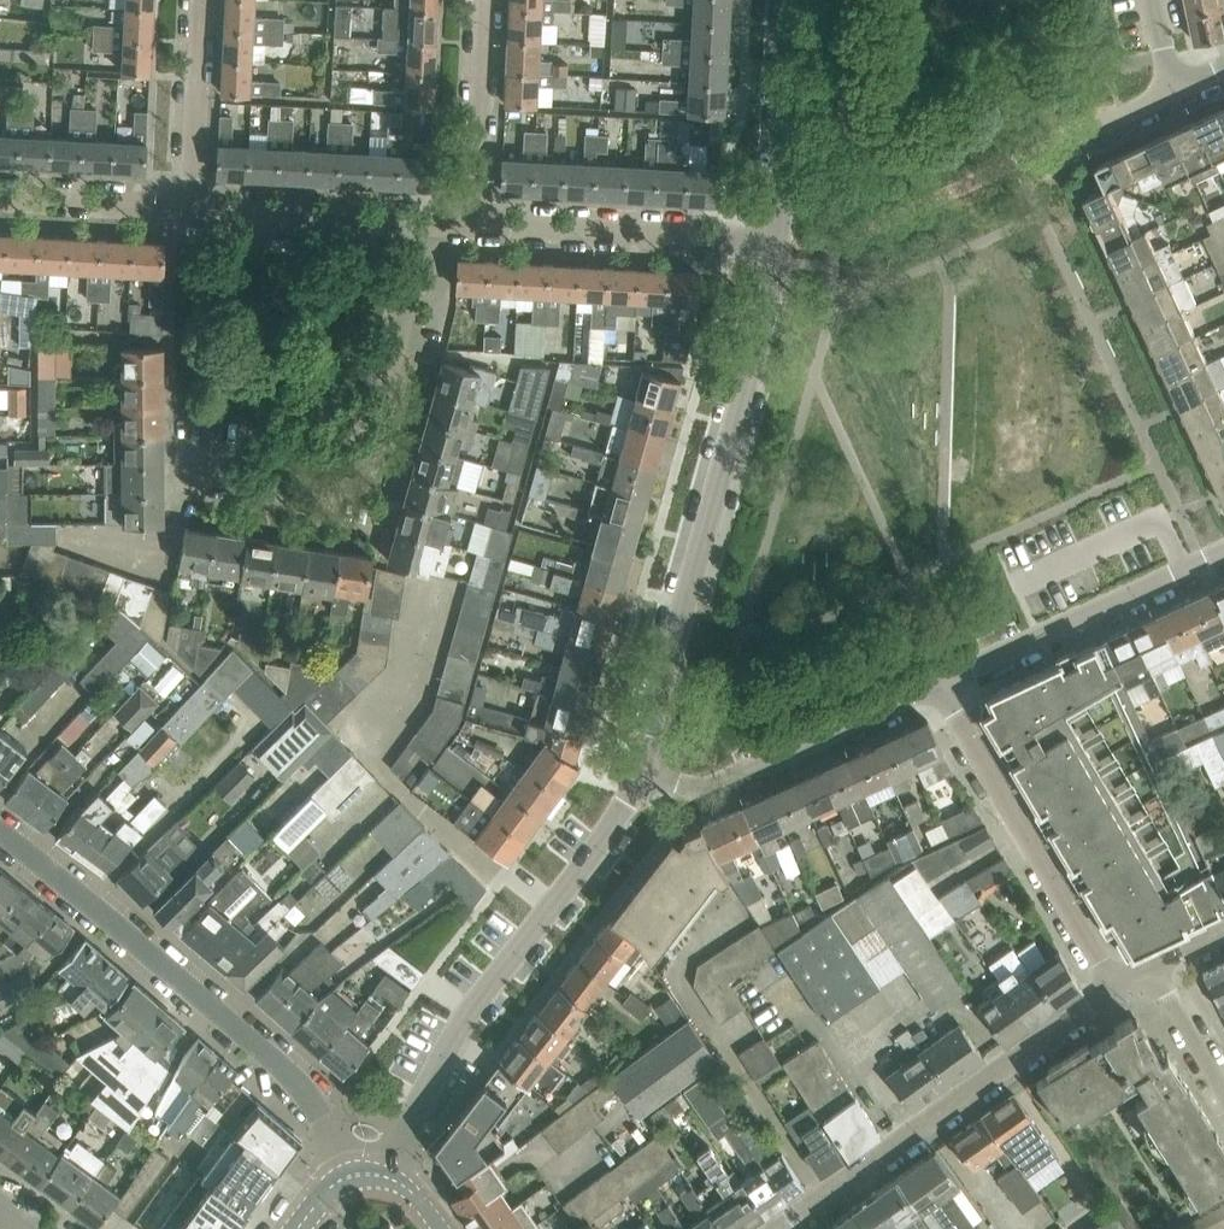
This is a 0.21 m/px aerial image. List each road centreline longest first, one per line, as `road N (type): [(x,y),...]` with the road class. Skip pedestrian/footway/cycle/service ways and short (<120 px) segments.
road 1 (unclassified): [(639,770),(766,302),(775,239)]
road 2 (unclassified): [(351,1176),(298,1085),(122,929),(0,837)]
road 3 (unclassified): [(381,1175),(473,1002),(629,800),(639,770)]
road 4 (residential): [(179,473),(326,499),(356,488),(418,260),(420,223)]
road 5 (residential): [(780,1228),(1116,987)]
road 6 (residential): [(1116,987),(941,689)]
road 7 (residential): [(639,770),(725,785),(941,689)]
road 8 (residential): [(941,689),(1223,557)]
road 9 (residential): [(775,239),(477,226)]
road 10 (unclassified): [(775,239),(790,0)]
road 11 (residential): [(420,223),(188,211)]
road 12 (residential): [(477,226),(488,0)]
road 13 (residential): [(188,211),(200,0)]
road 14 (residential): [(188,211),(0,197)]
road 15 (residential): [(1053,145),(1180,86)]
road 16 (residential): [(1223,1082),(1156,967)]

